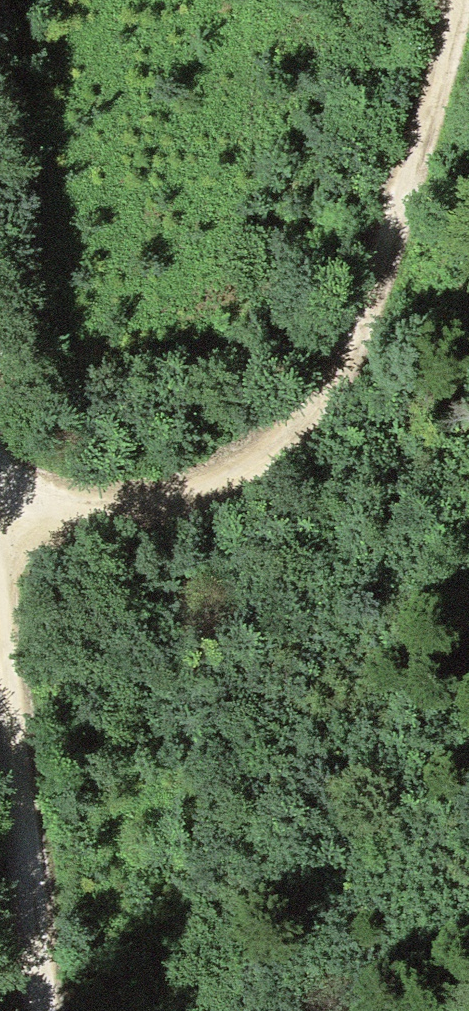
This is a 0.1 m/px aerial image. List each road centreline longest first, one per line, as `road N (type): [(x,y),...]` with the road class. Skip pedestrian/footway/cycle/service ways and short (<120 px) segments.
road 1 (track): [(0,511),(179,510),(258,489),(318,434),(353,353),(414,0)]
road 2 (track): [(0,621),(31,1010)]

